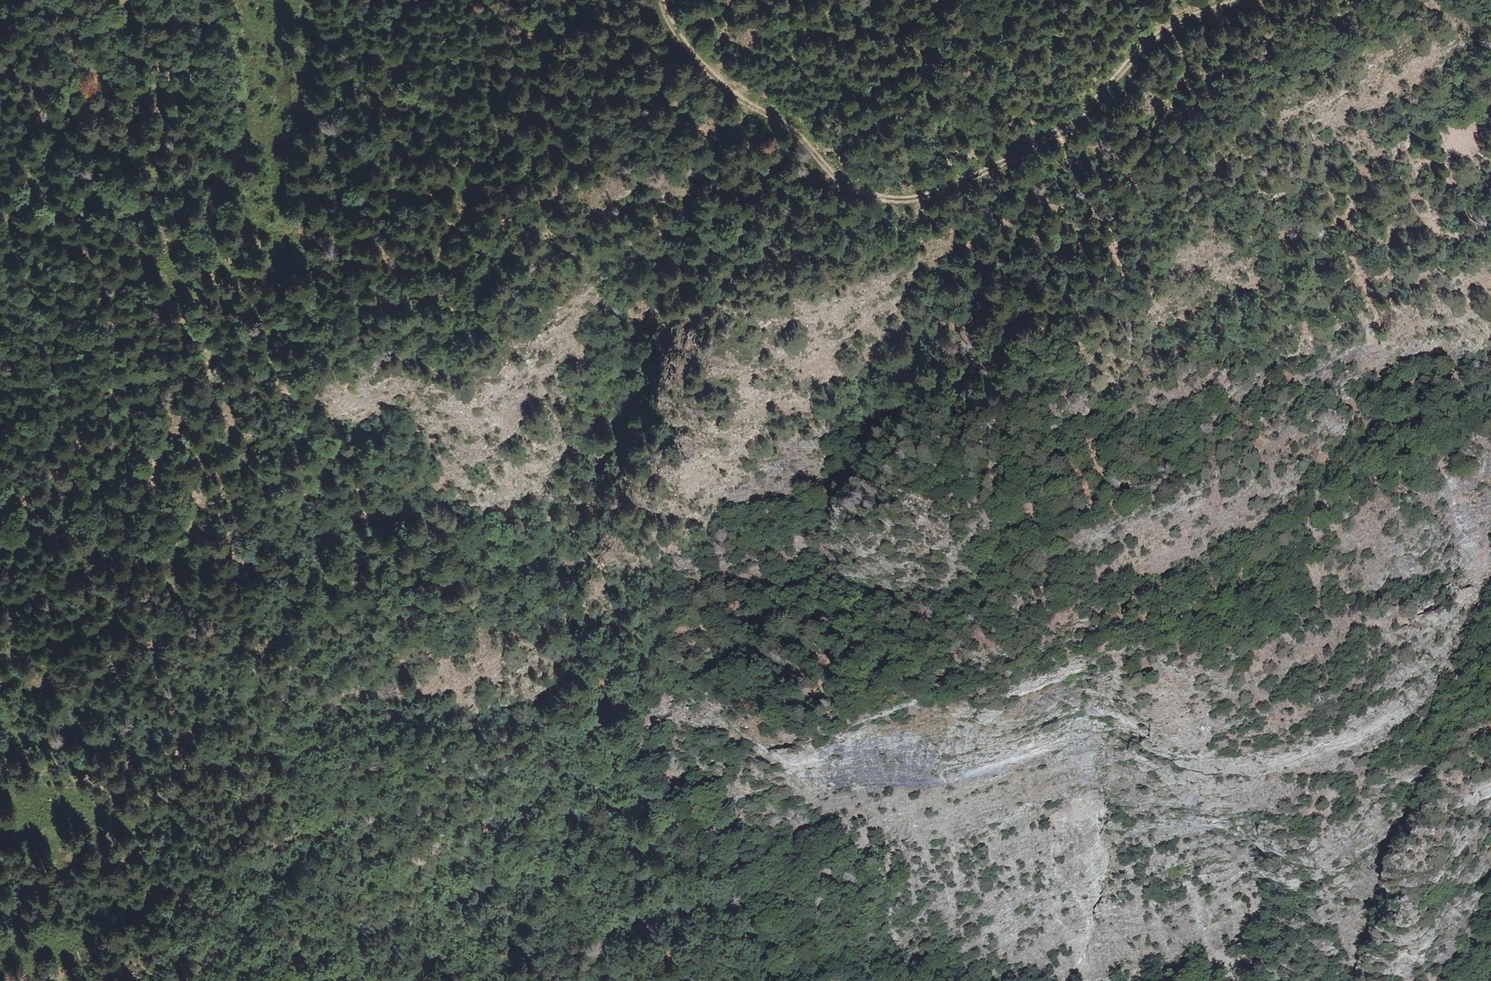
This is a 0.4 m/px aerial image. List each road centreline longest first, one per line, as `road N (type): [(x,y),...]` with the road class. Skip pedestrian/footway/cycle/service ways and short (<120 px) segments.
road 1 (track): [(670,0),(678,23),(717,68),(795,116),(838,166),(891,186),(1080,114),(1148,36),(1220,0)]

